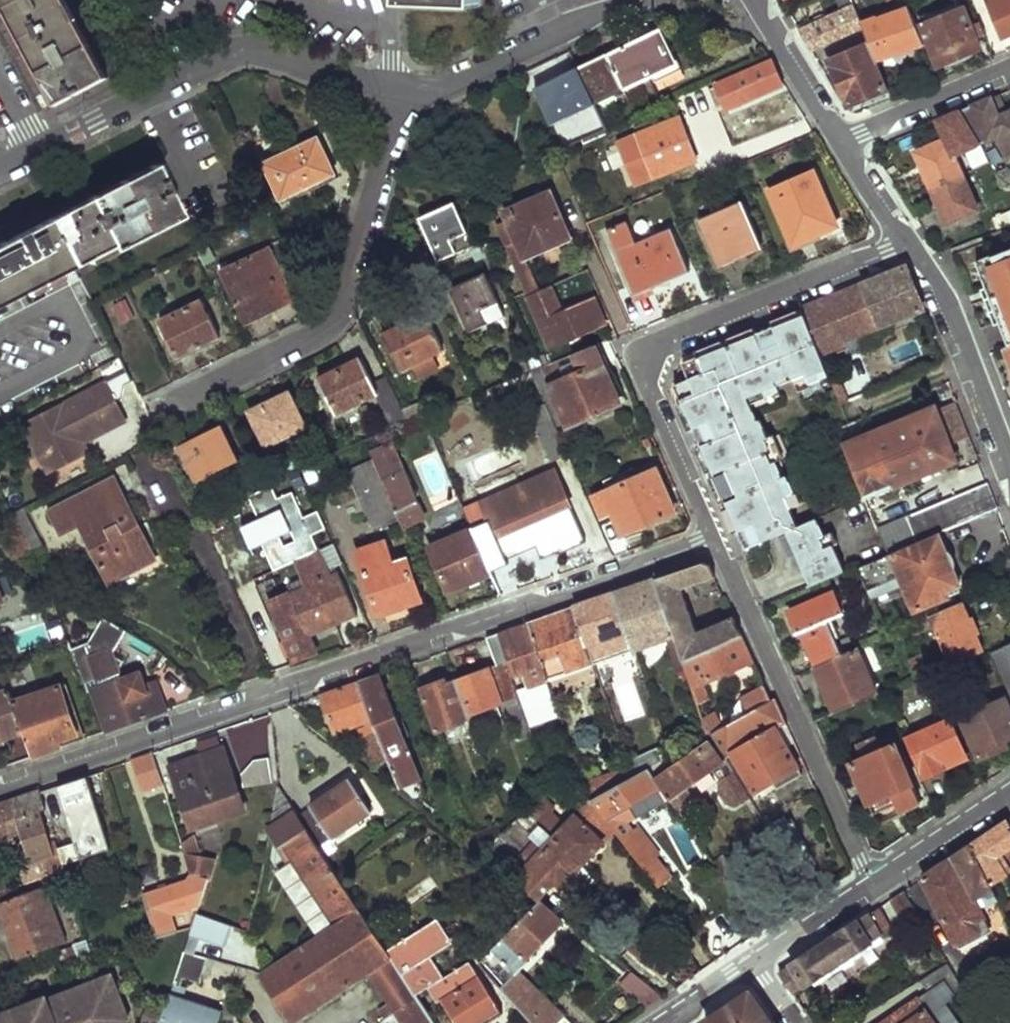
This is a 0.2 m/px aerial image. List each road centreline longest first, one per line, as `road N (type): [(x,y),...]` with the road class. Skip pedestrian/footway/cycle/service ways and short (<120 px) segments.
road 1 (residential): [(715,538),(0,787)]
road 2 (residential): [(715,538),(650,399),(649,366),(671,341),(910,241)]
road 3 (residential): [(170,404),(319,332),(341,312),(356,282),(400,90)]
road 4 (residential): [(36,151),(249,49),(400,90)]
road 5 (residential): [(874,884),(715,538)]
road 6 (residential): [(1009,470),(953,316),(910,241)]
road 7 (residential): [(400,90),(462,78),(625,0)]
road 8 (residential): [(843,139),(1009,69)]
road 9 (residential): [(843,139),(757,0)]
road 10 (residential): [(874,884),(1009,794)]
road 11 (residential): [(753,962),(874,884)]
road 12 (residential): [(910,241),(843,139)]

